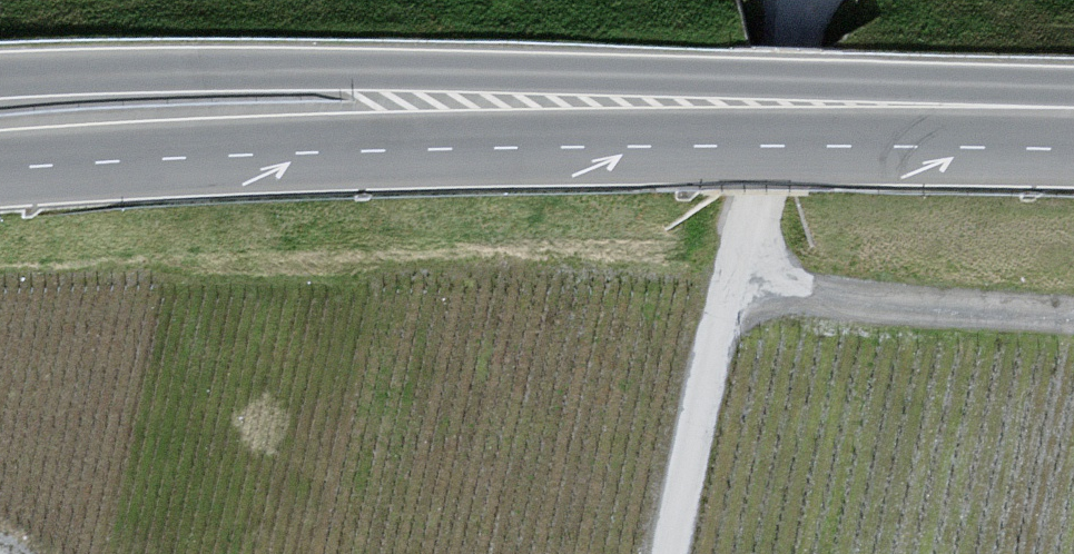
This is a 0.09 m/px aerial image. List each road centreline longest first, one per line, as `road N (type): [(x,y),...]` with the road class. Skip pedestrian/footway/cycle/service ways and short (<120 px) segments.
road 1 (primary): [(1073,121),(723,92),(296,74),(0,81)]
road 2 (primary): [(0,164),(363,142),(1073,129)]
road 3 (track): [(686,553),(807,0)]
road 4 (track): [(740,304),(1073,321)]

